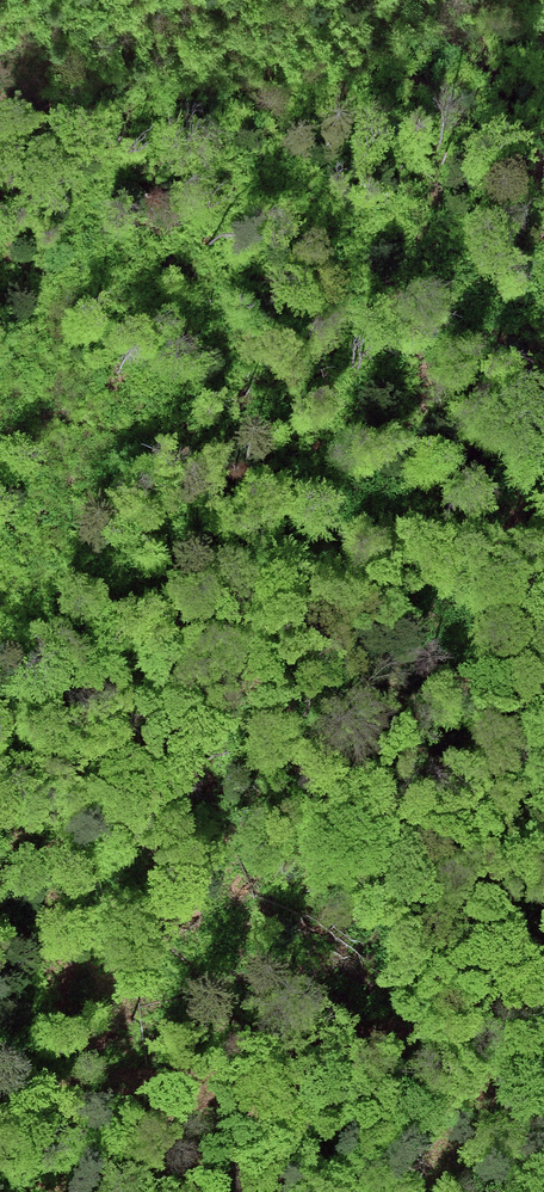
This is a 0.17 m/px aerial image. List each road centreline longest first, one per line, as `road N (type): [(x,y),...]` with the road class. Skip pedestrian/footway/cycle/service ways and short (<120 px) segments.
road 1 (track): [(0,1110),(317,1053),(543,984)]
road 2 (track): [(228,1067),(106,1158),(43,1191)]
road 3 (track): [(543,1026),(408,1191)]

